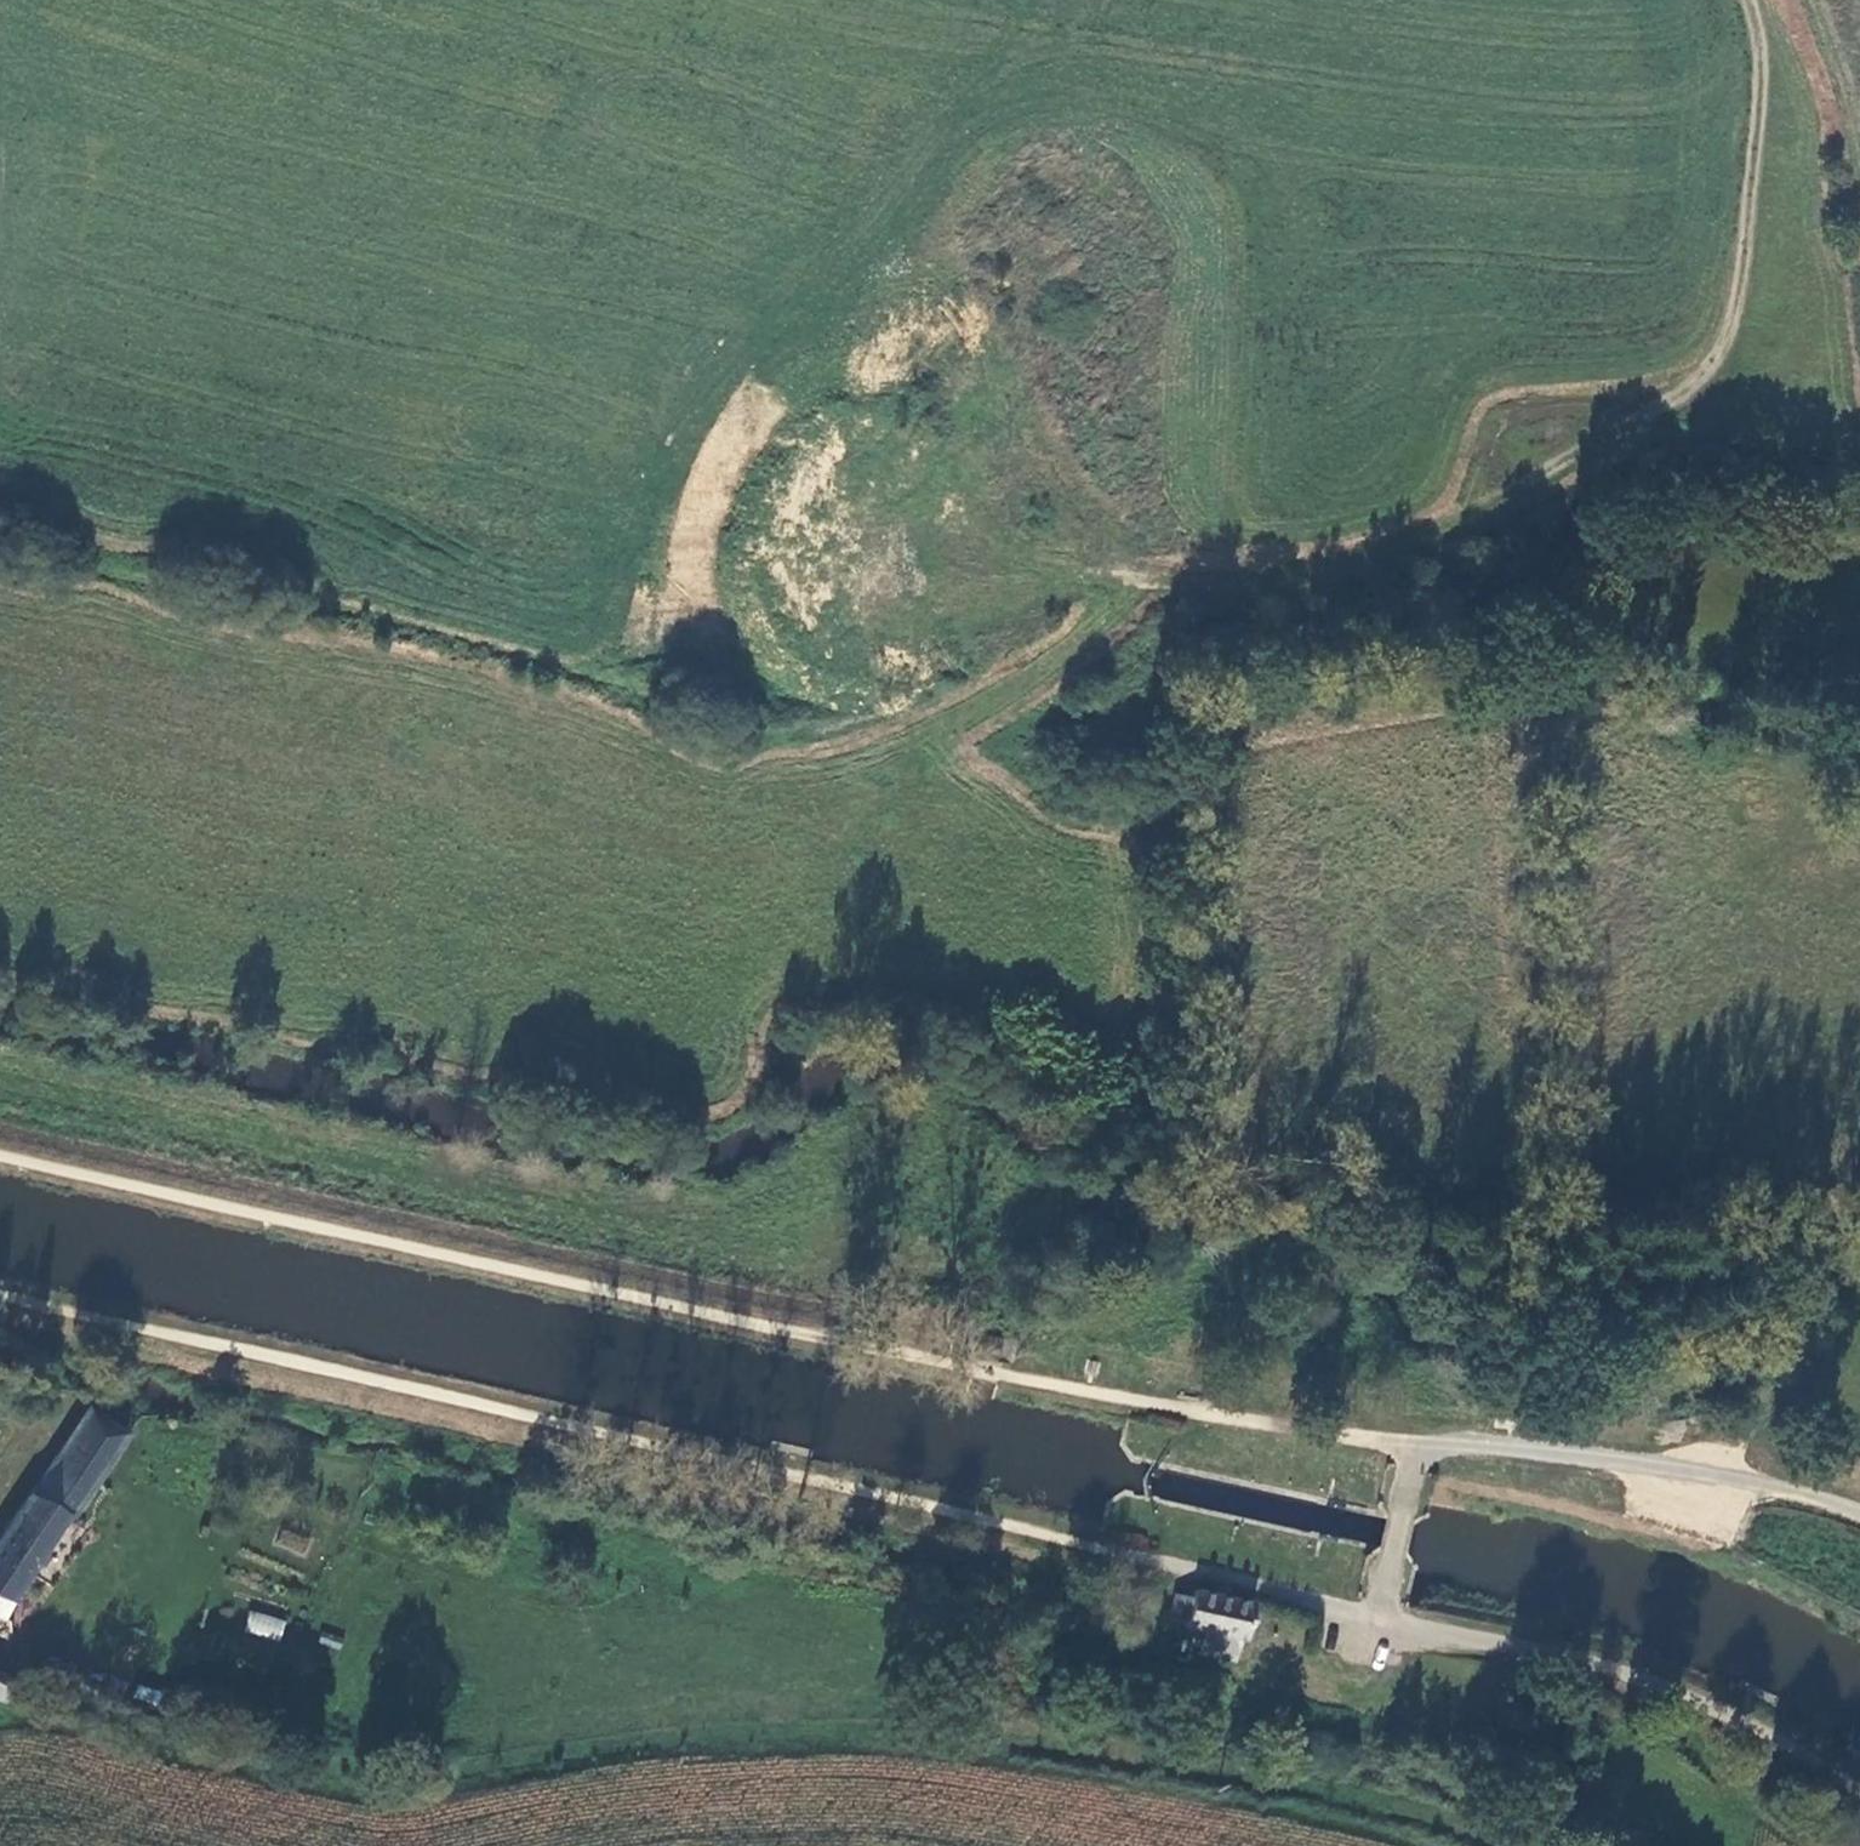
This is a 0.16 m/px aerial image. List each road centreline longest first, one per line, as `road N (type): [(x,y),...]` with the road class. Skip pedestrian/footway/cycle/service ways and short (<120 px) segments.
road 1 (track): [(1418,1444),(1375,1616)]

